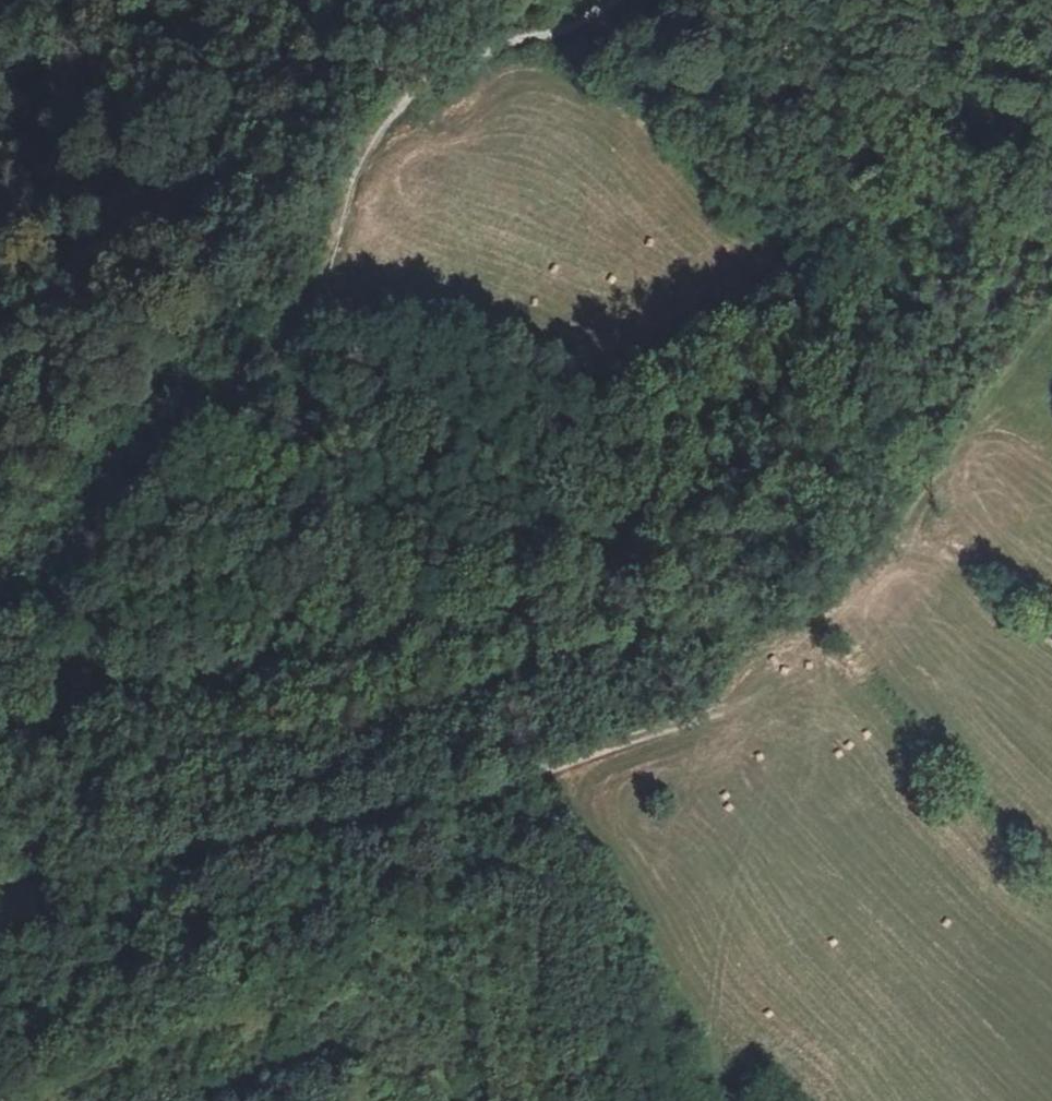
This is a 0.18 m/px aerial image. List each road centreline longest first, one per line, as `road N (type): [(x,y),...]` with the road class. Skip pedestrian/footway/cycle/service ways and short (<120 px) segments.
road 1 (track): [(24,914),(161,865),(546,773)]
road 2 (track): [(0,682),(53,623),(159,457),(311,316),(323,284)]

